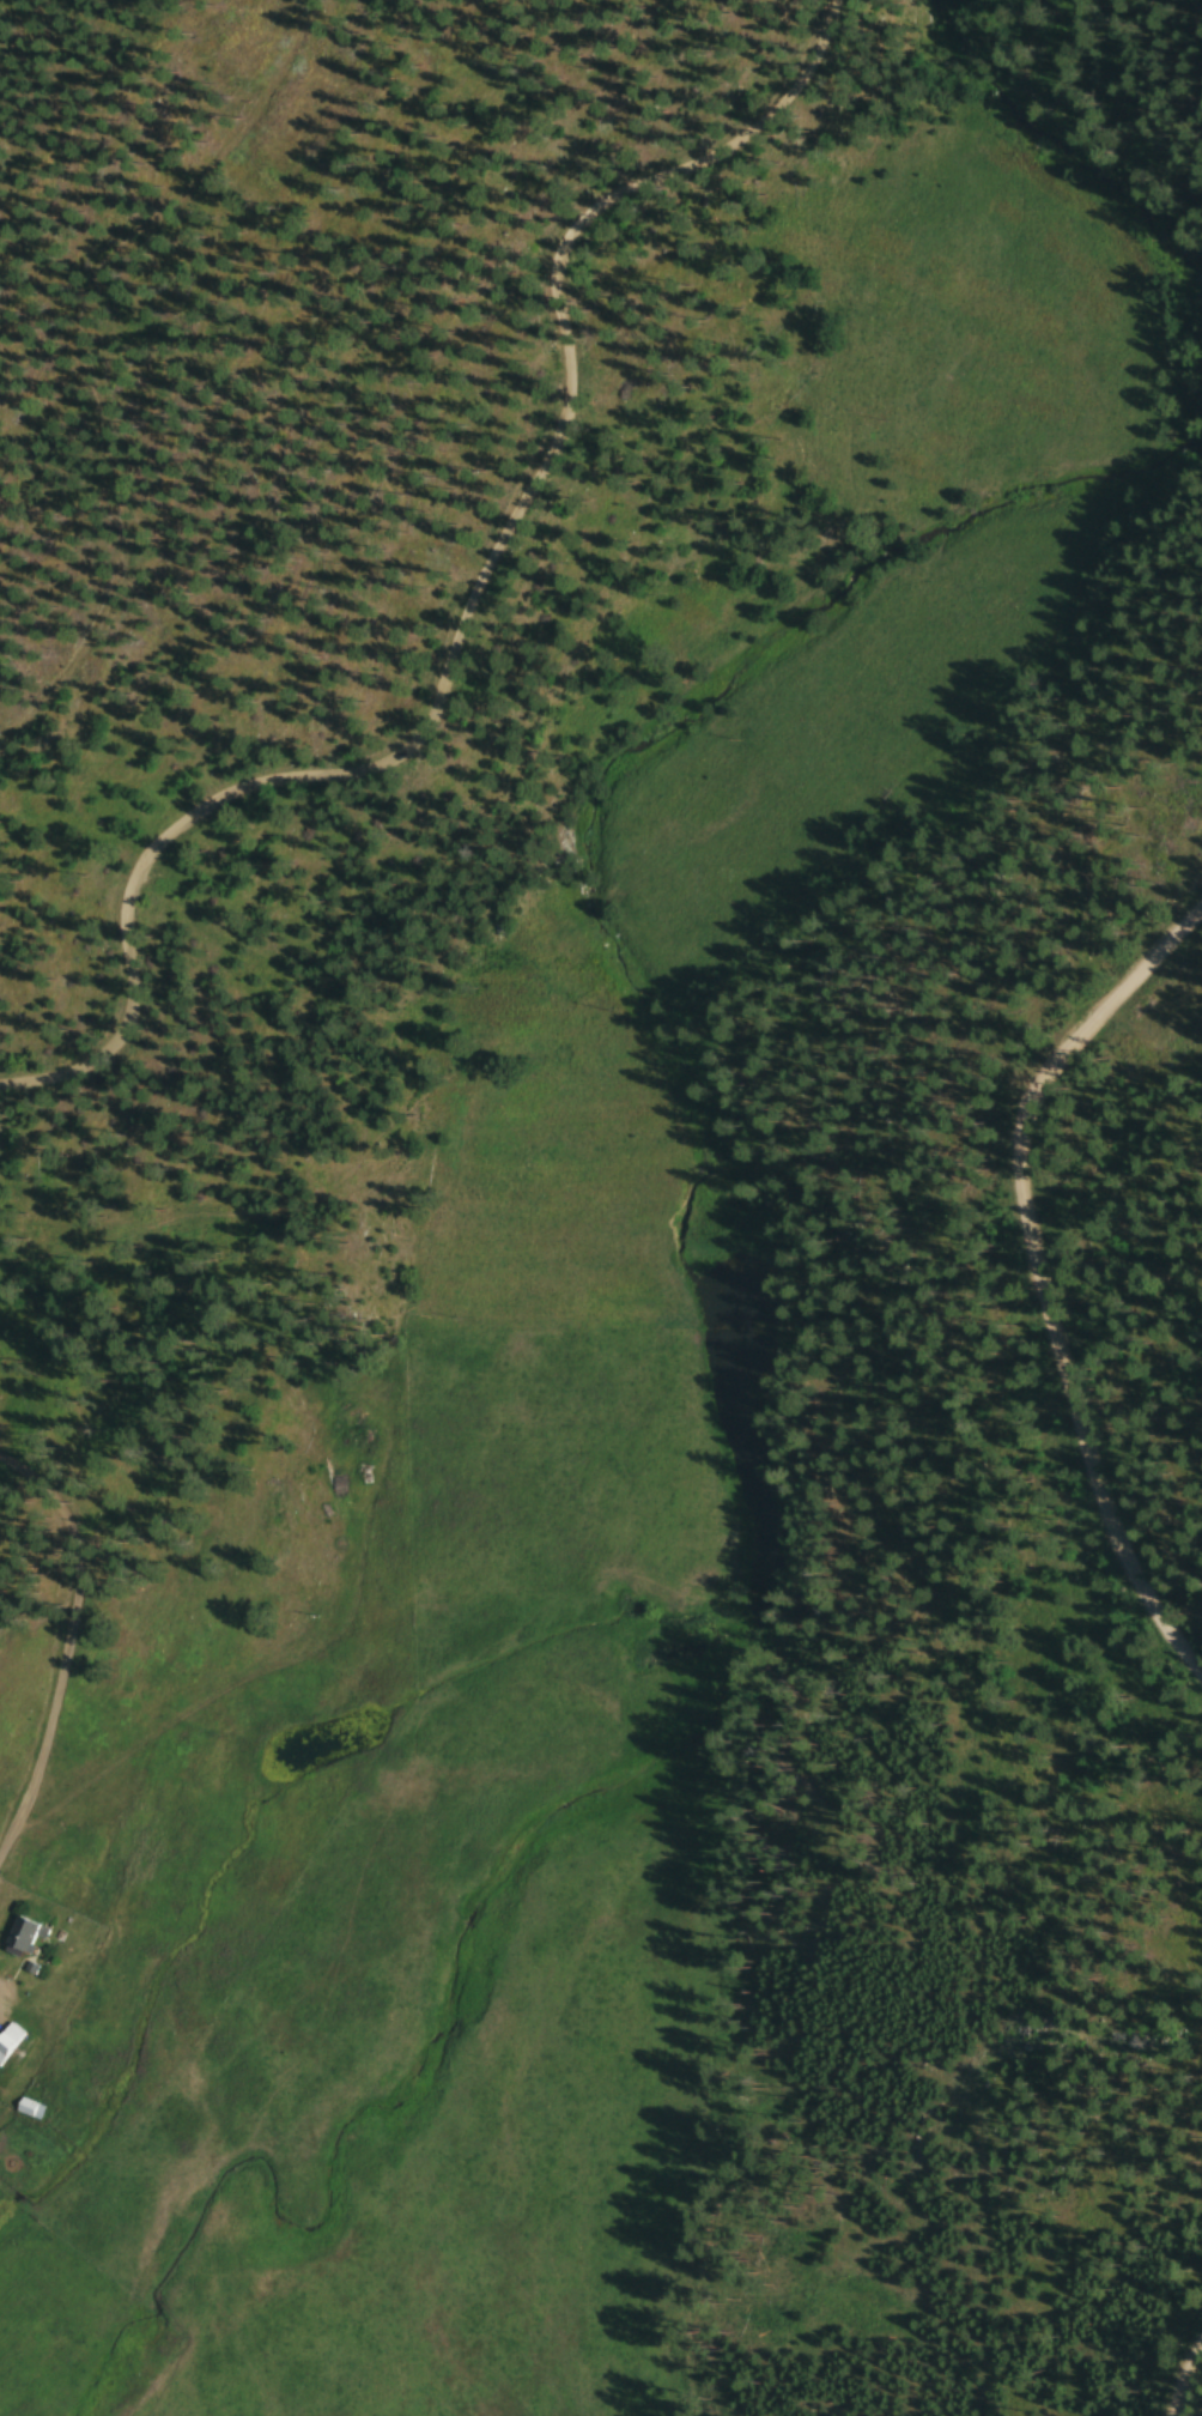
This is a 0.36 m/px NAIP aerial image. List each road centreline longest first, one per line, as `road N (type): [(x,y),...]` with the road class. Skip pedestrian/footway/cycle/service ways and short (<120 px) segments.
road 1 (track): [(0,1091),(96,1071),(135,1022),(123,922),(139,874),(184,826),(271,781),(362,786),(431,731),(460,620),(571,422),(560,268),(600,212),(793,113),(829,0)]
road 2 (residential): [(1201,1677),(1165,1631),(1117,1534),(1024,1224),(1019,1143),(1055,1072),(1201,919)]

